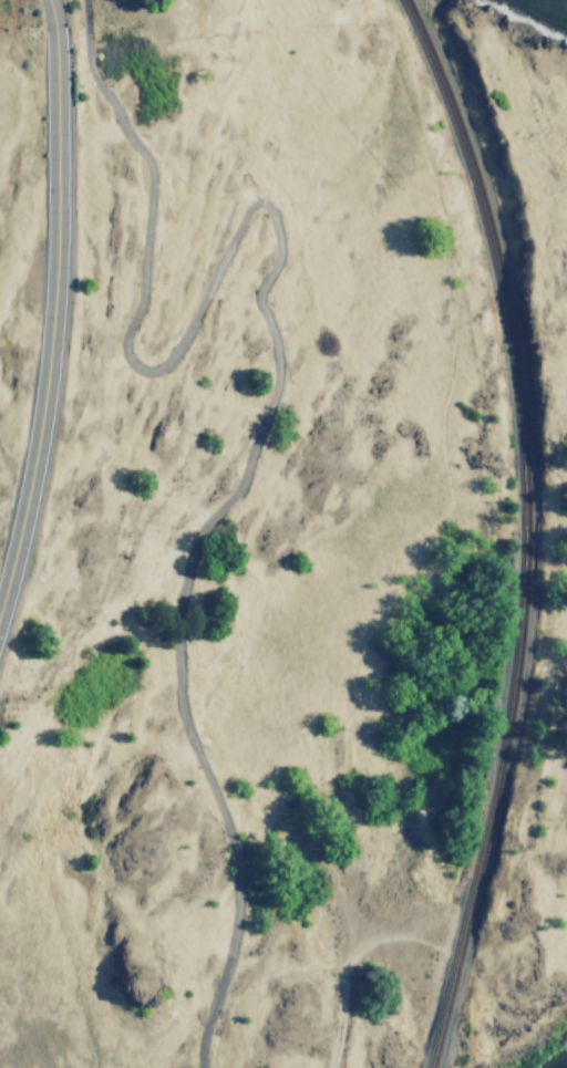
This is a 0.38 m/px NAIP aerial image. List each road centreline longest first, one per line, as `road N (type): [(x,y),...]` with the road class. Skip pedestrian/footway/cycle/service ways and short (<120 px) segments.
road 1 (tertiary): [(16,558),(50,376),(59,217),(56,35),(48,0)]

